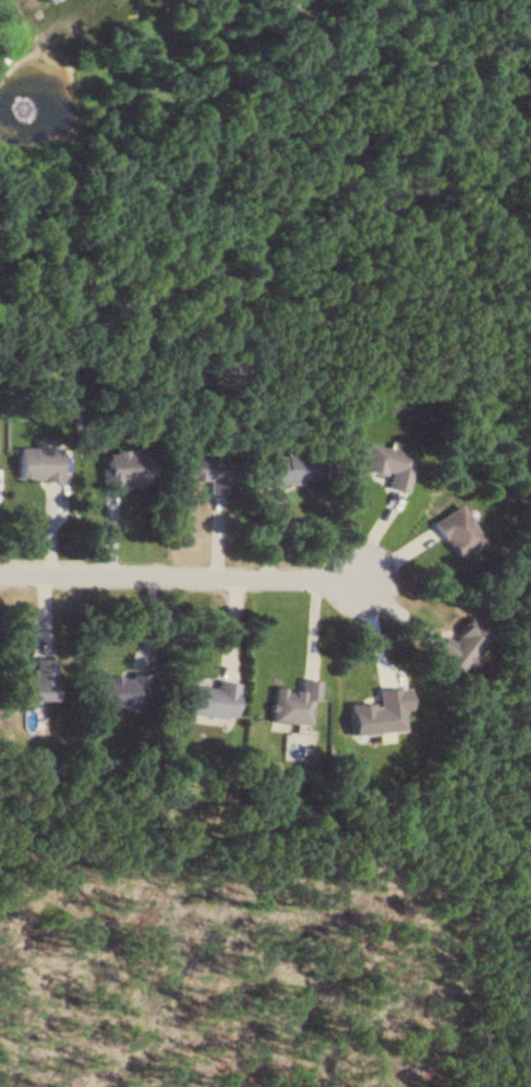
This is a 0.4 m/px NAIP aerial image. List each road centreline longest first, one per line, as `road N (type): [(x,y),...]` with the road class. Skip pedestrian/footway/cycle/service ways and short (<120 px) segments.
road 1 (residential): [(361,578),(0,574)]

